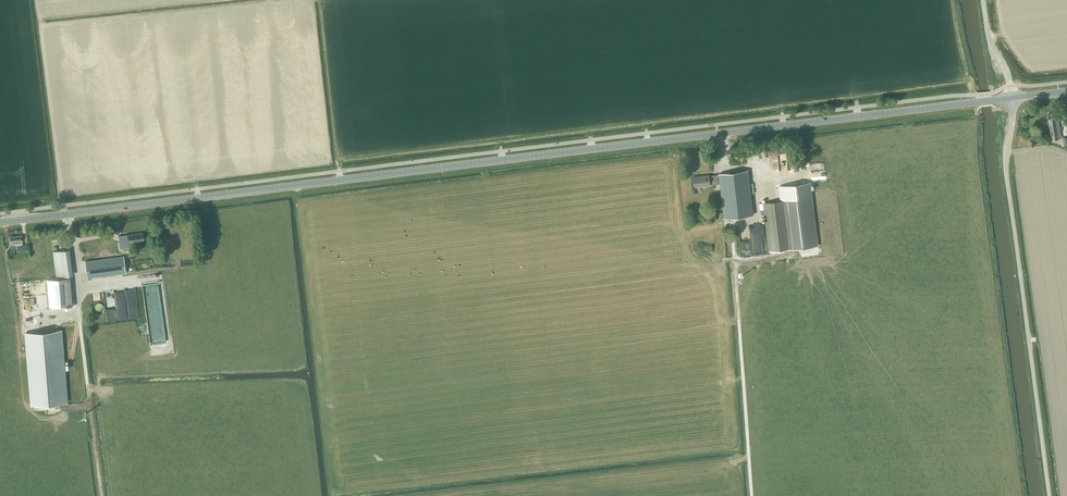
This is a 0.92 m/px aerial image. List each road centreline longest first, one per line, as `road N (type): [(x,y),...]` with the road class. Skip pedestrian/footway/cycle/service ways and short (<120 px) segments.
road 1 (primary): [(0,222),(1012,98)]
road 2 (unclassified): [(1049,495),(1005,165),(1012,98)]

